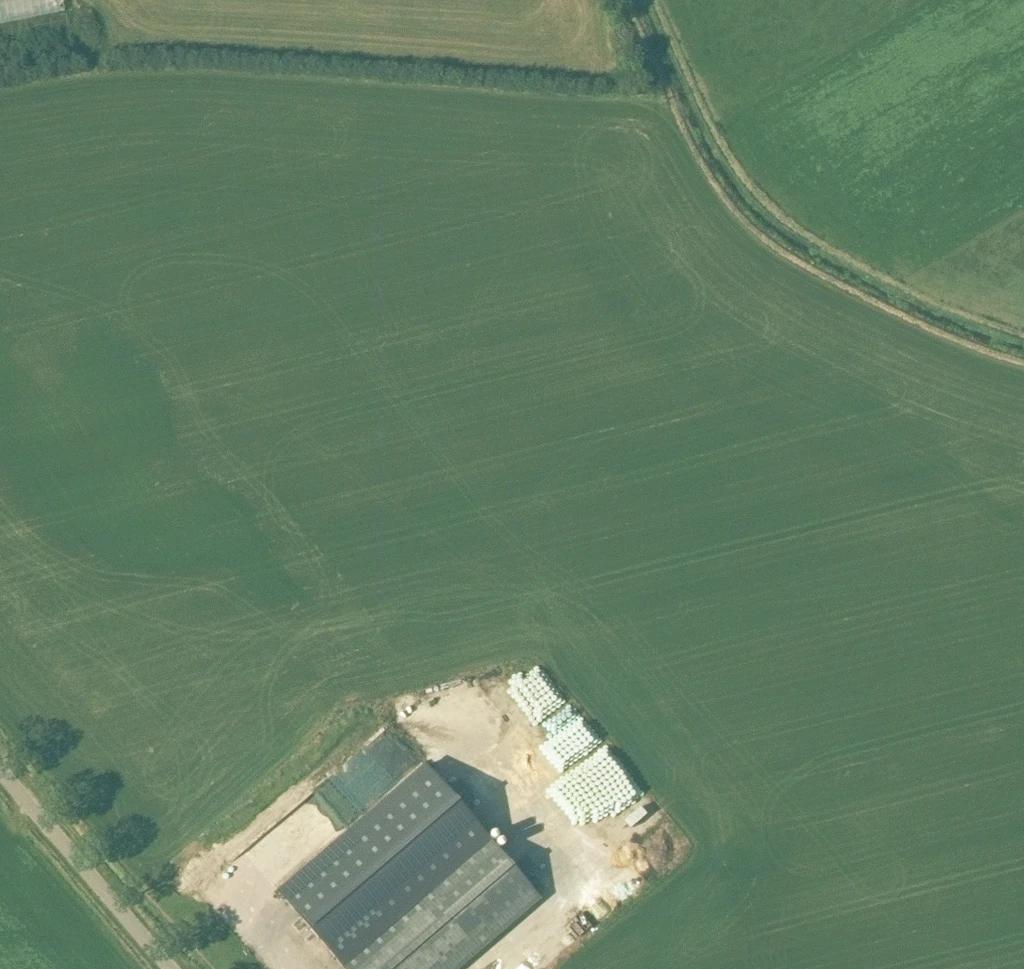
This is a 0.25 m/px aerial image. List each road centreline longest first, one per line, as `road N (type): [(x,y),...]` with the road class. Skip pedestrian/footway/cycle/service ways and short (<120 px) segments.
road 1 (unclassified): [(169,968),(0,777)]

